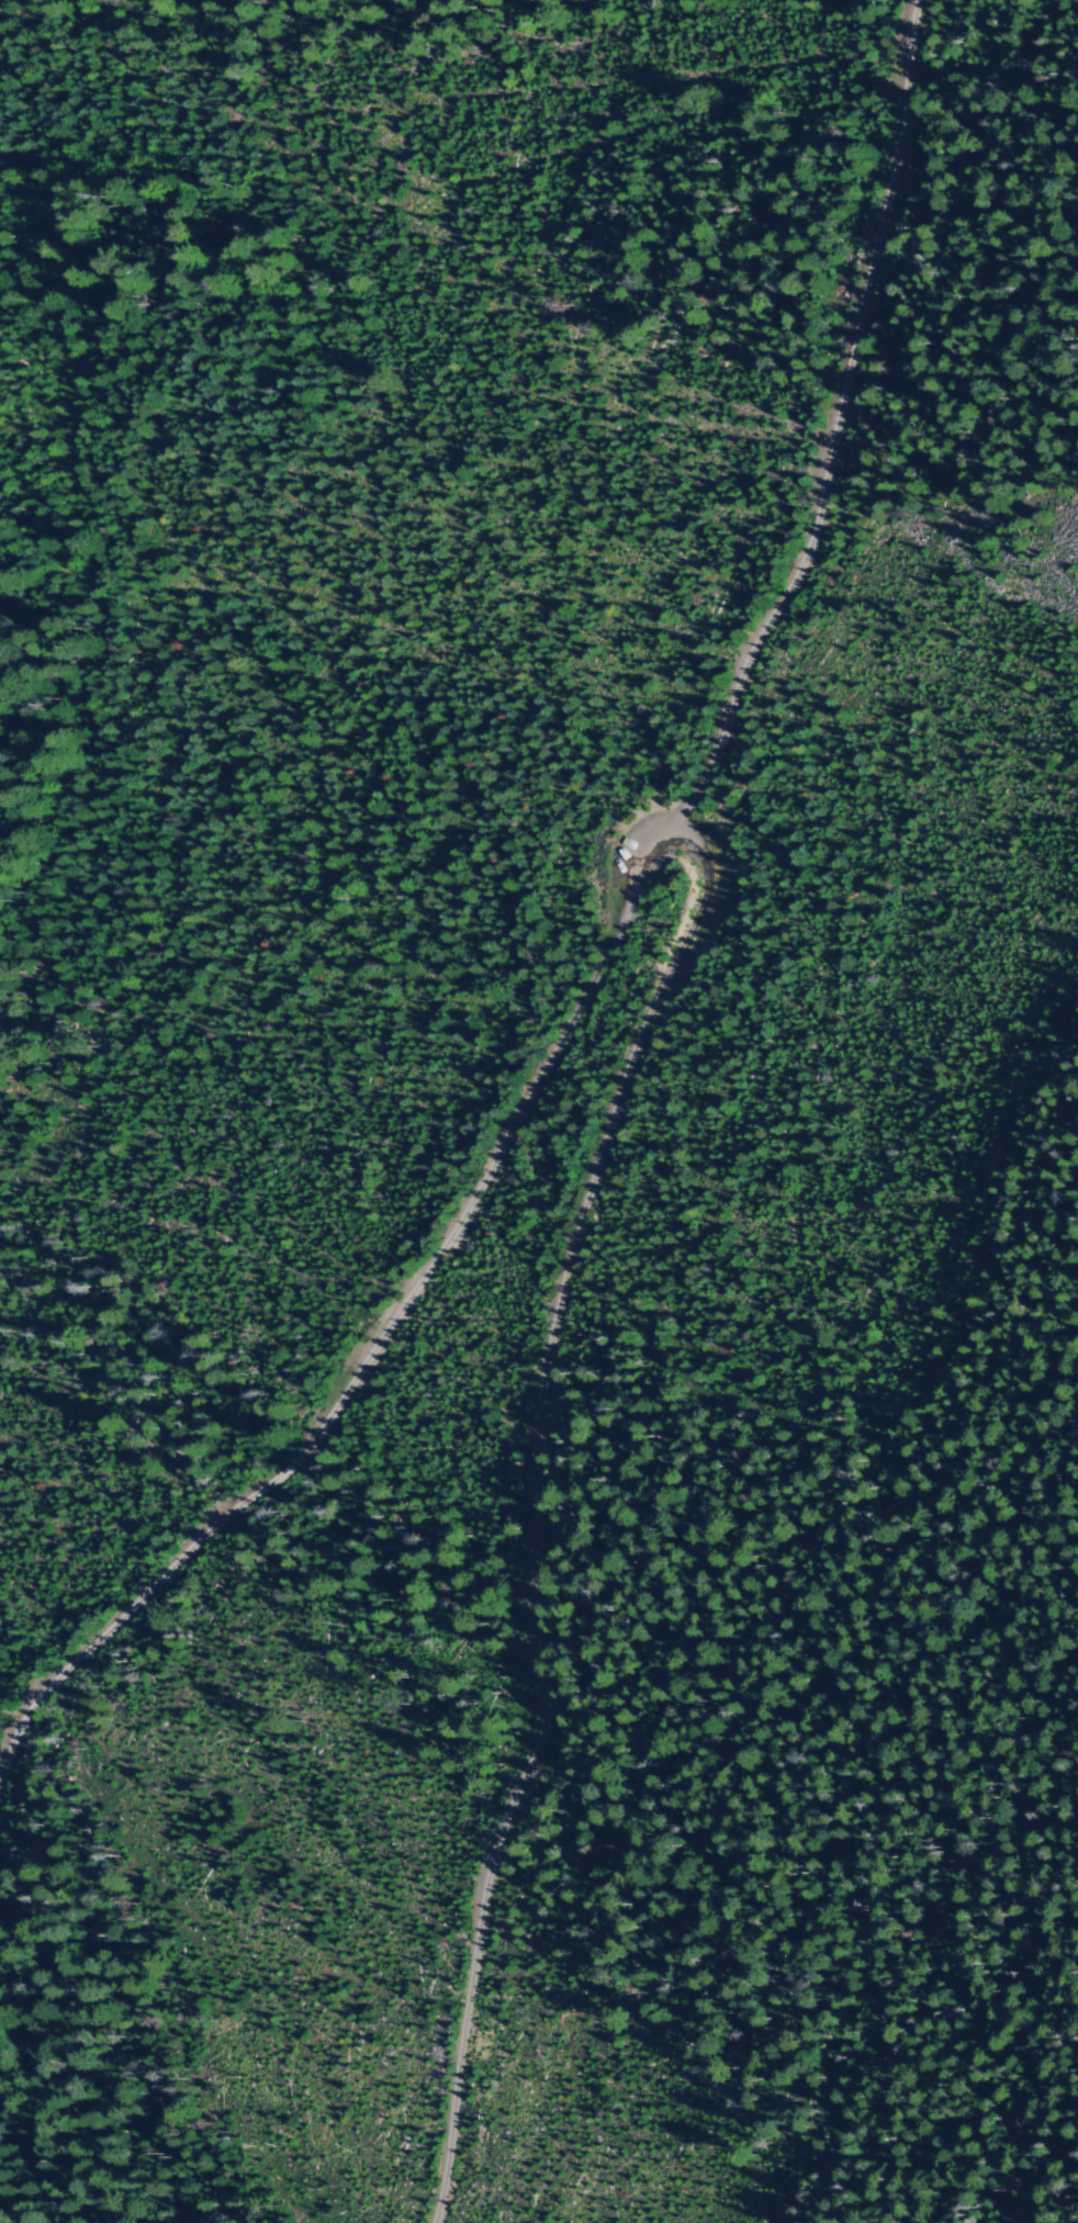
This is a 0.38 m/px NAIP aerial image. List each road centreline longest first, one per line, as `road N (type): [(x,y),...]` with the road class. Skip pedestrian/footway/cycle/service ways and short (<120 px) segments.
road 1 (track): [(0,1780),(49,1687),(317,1433),(469,1203),(654,853),(687,812),(802,538),(826,461),(868,274),(913,0)]
road 2 (track): [(674,829),(708,875),(603,1127),(547,1359),(538,1455),(547,1695),(484,1904),(434,2222)]

